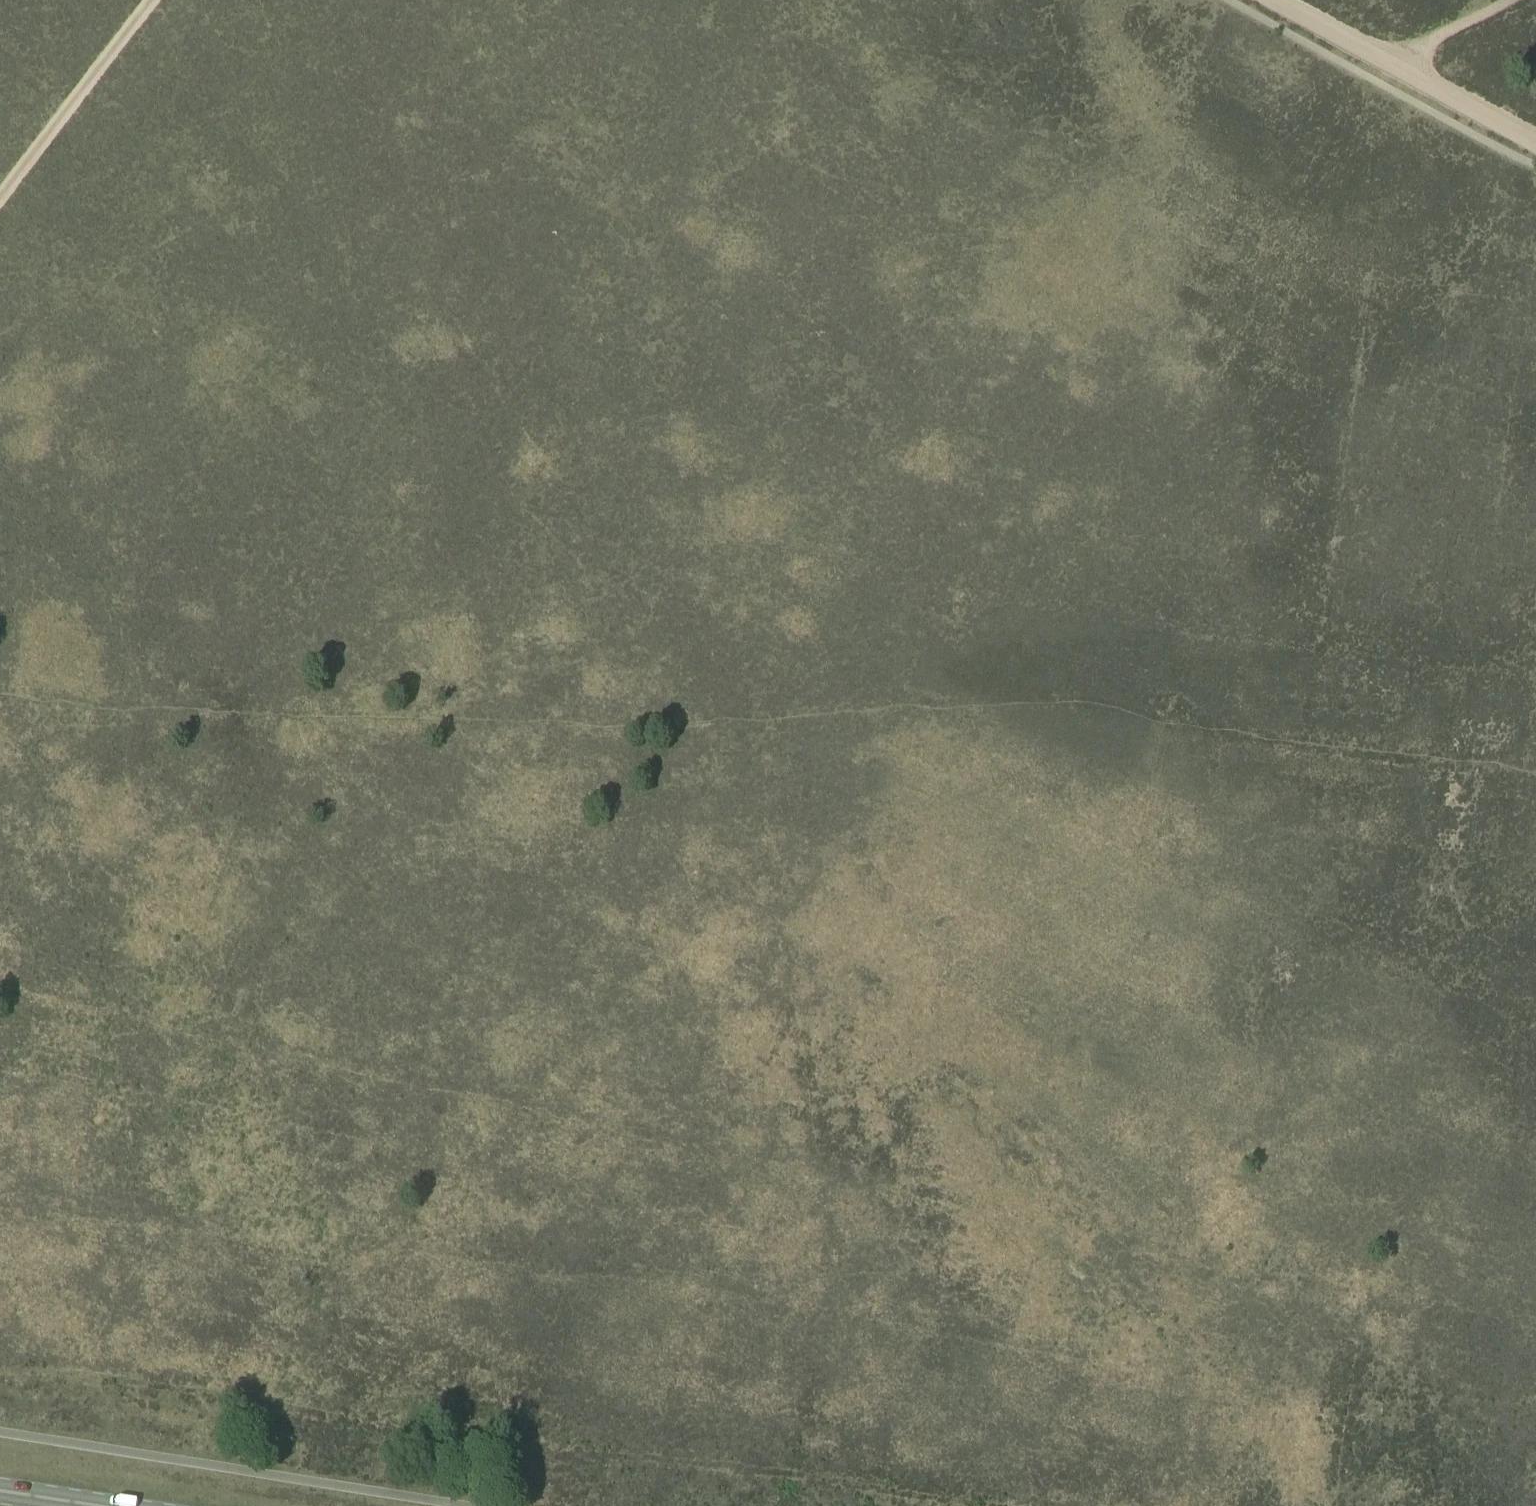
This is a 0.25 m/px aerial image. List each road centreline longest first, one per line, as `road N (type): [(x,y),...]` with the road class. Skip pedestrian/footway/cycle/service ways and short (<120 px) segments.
road 1 (track): [(982,1505),(741,1466),(459,1449),(204,1392),(0,1373)]
road 2 (track): [(1277,0),(1535,142)]
road 3 (track): [(150,0),(0,197)]
road 4 (track): [(1393,65),(1419,44),(1515,0)]

